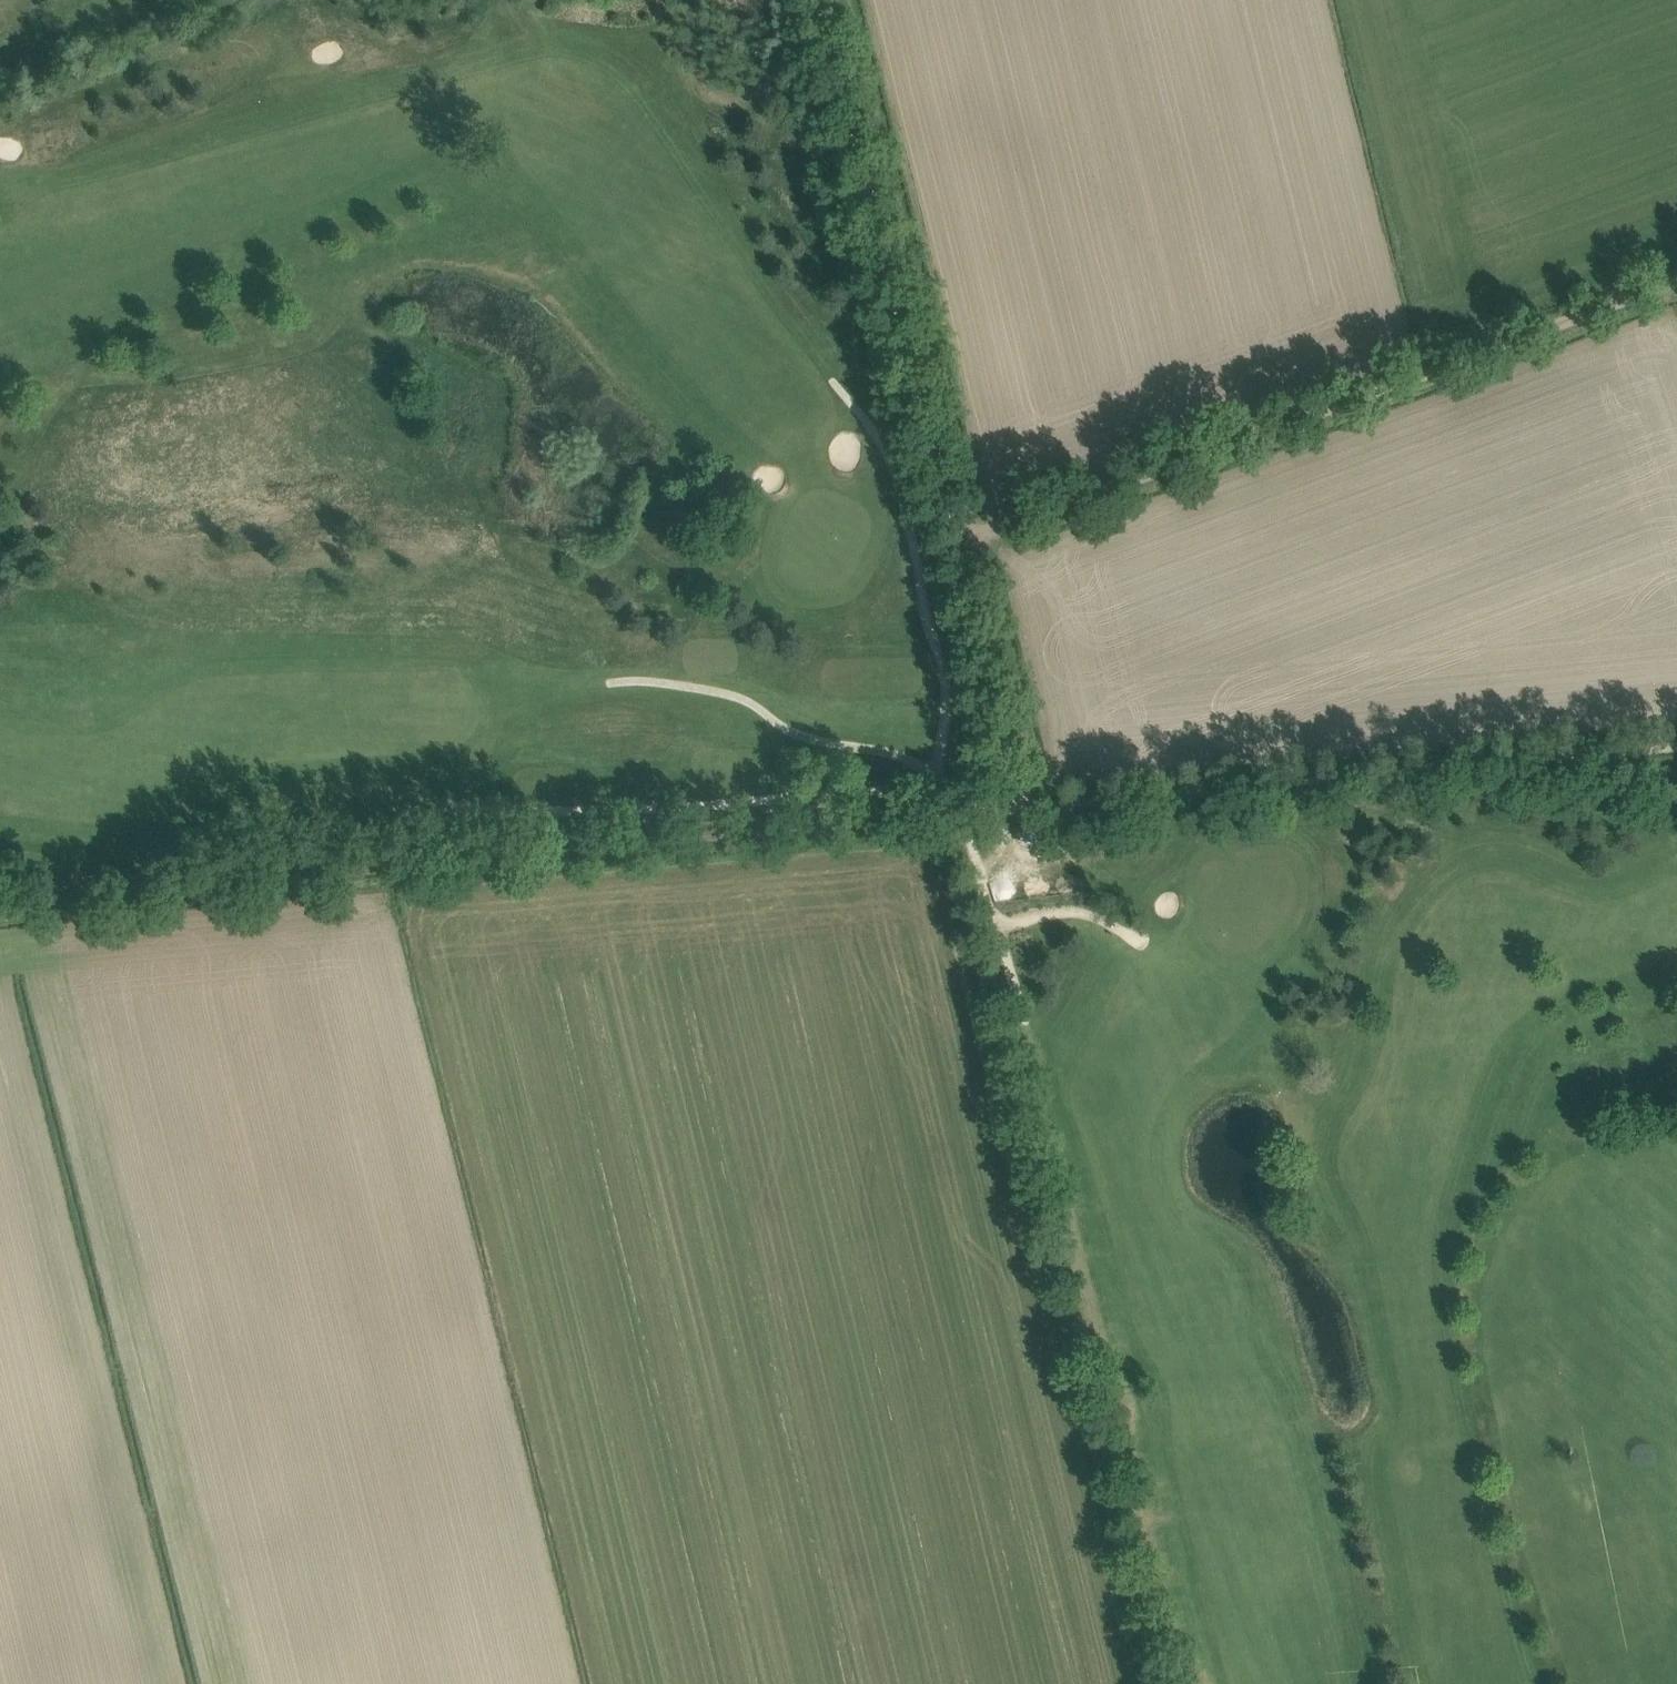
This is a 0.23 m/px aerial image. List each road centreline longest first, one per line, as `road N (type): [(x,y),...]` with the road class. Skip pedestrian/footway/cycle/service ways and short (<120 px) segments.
road 1 (track): [(0,914),(1019,810)]
road 2 (track): [(1676,272),(948,529)]

